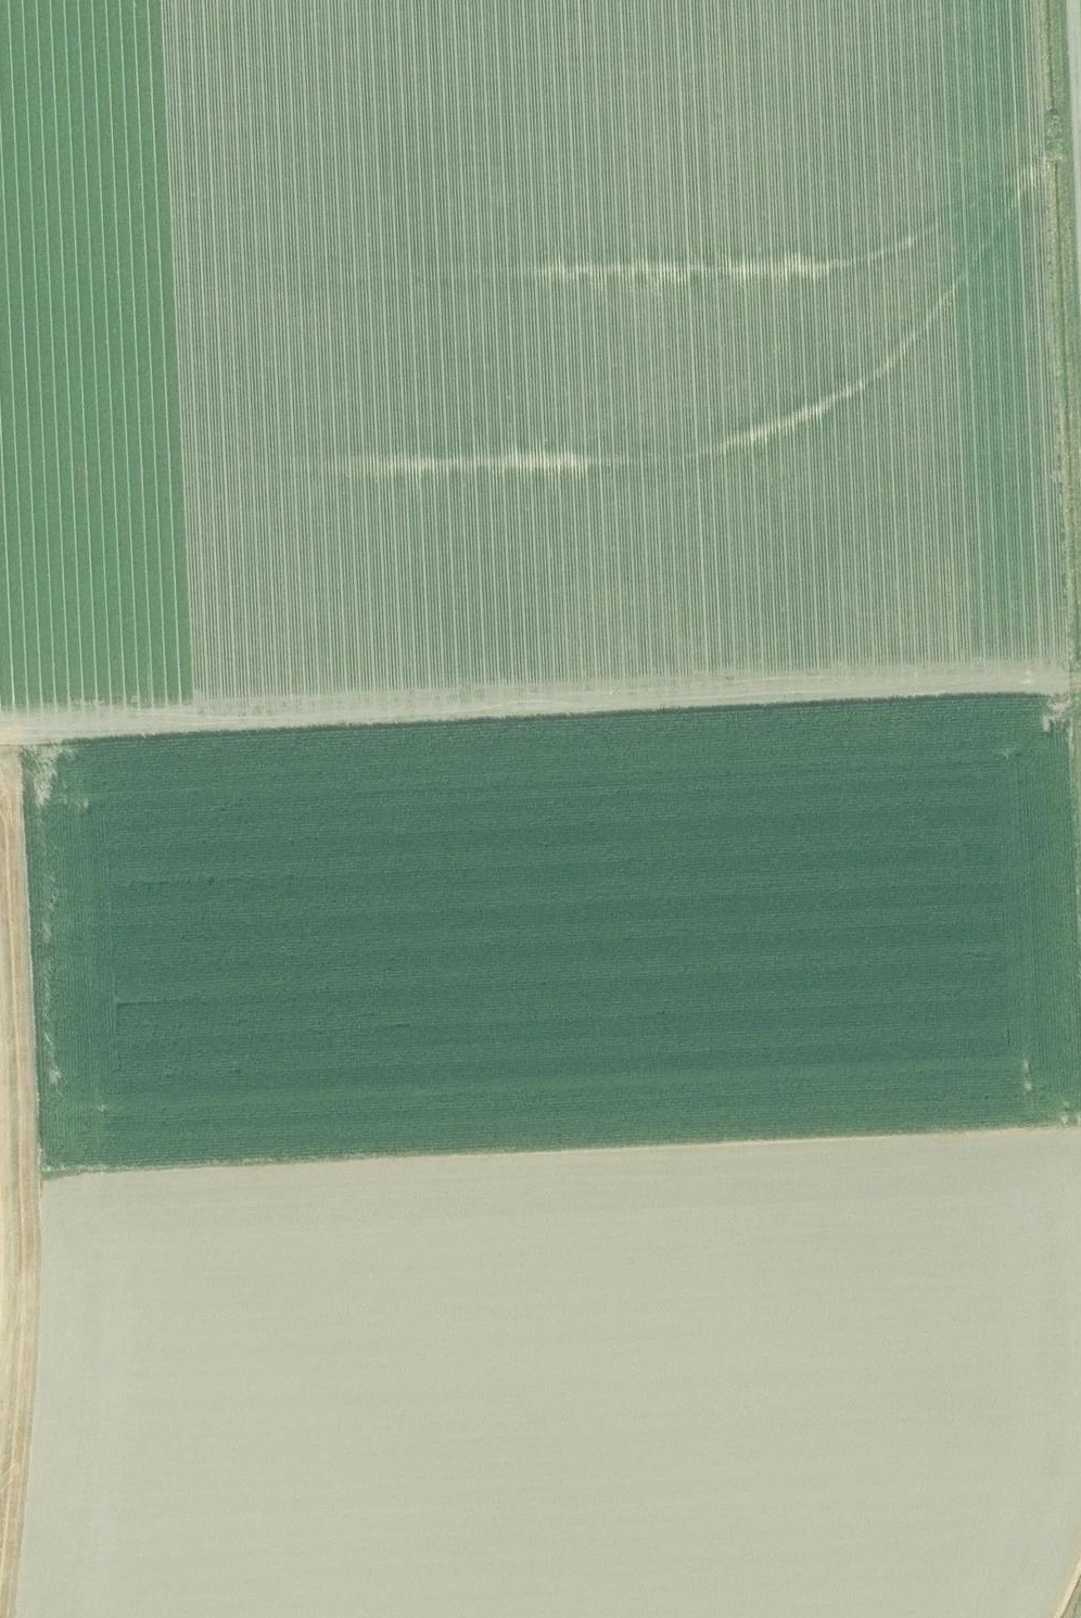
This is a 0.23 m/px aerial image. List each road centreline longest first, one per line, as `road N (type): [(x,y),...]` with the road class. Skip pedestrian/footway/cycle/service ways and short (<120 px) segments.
road 1 (unclassified): [(1080,243),(1071,0)]

